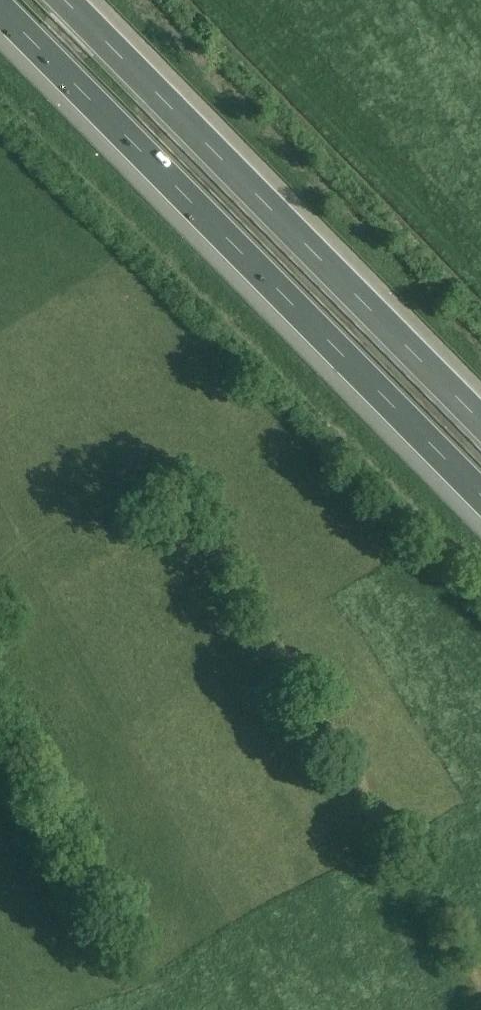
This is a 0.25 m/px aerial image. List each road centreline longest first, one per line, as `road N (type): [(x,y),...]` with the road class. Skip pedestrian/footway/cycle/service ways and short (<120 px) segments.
road 1 (motorway): [(0,16),(480,506)]
road 2 (motorway): [(480,430),(58,0)]

